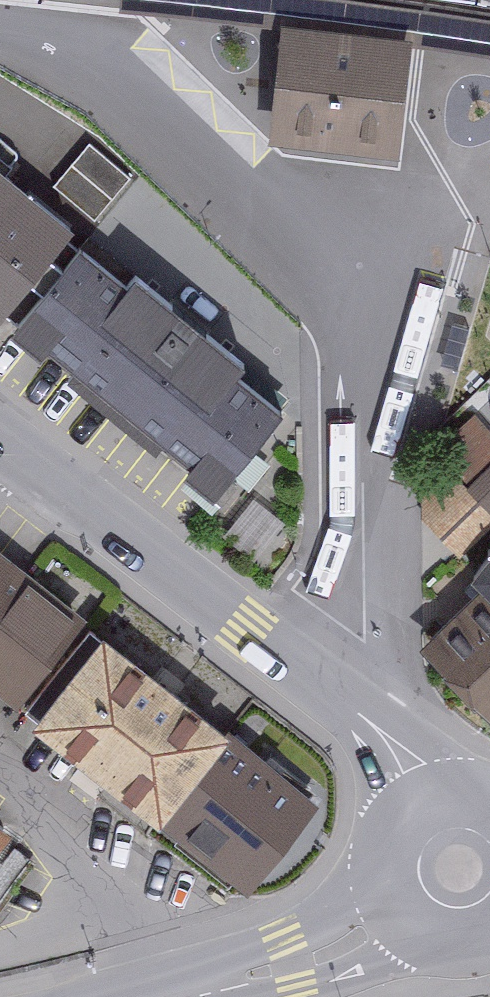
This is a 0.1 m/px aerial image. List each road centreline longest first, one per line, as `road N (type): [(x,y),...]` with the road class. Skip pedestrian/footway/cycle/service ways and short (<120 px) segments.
road 1 (unclassified): [(289,661),(0,437)]
road 2 (secondary): [(198,989),(446,950)]
road 3 (secondary): [(374,867),(337,922),(198,989)]
road 4 (residential): [(131,917),(0,754)]
road 5 (unclassified): [(289,661),(384,735),(427,790)]
road 6 (residential): [(0,947),(131,917)]
road 7 (secondary): [(374,867),(394,922),(446,950)]

